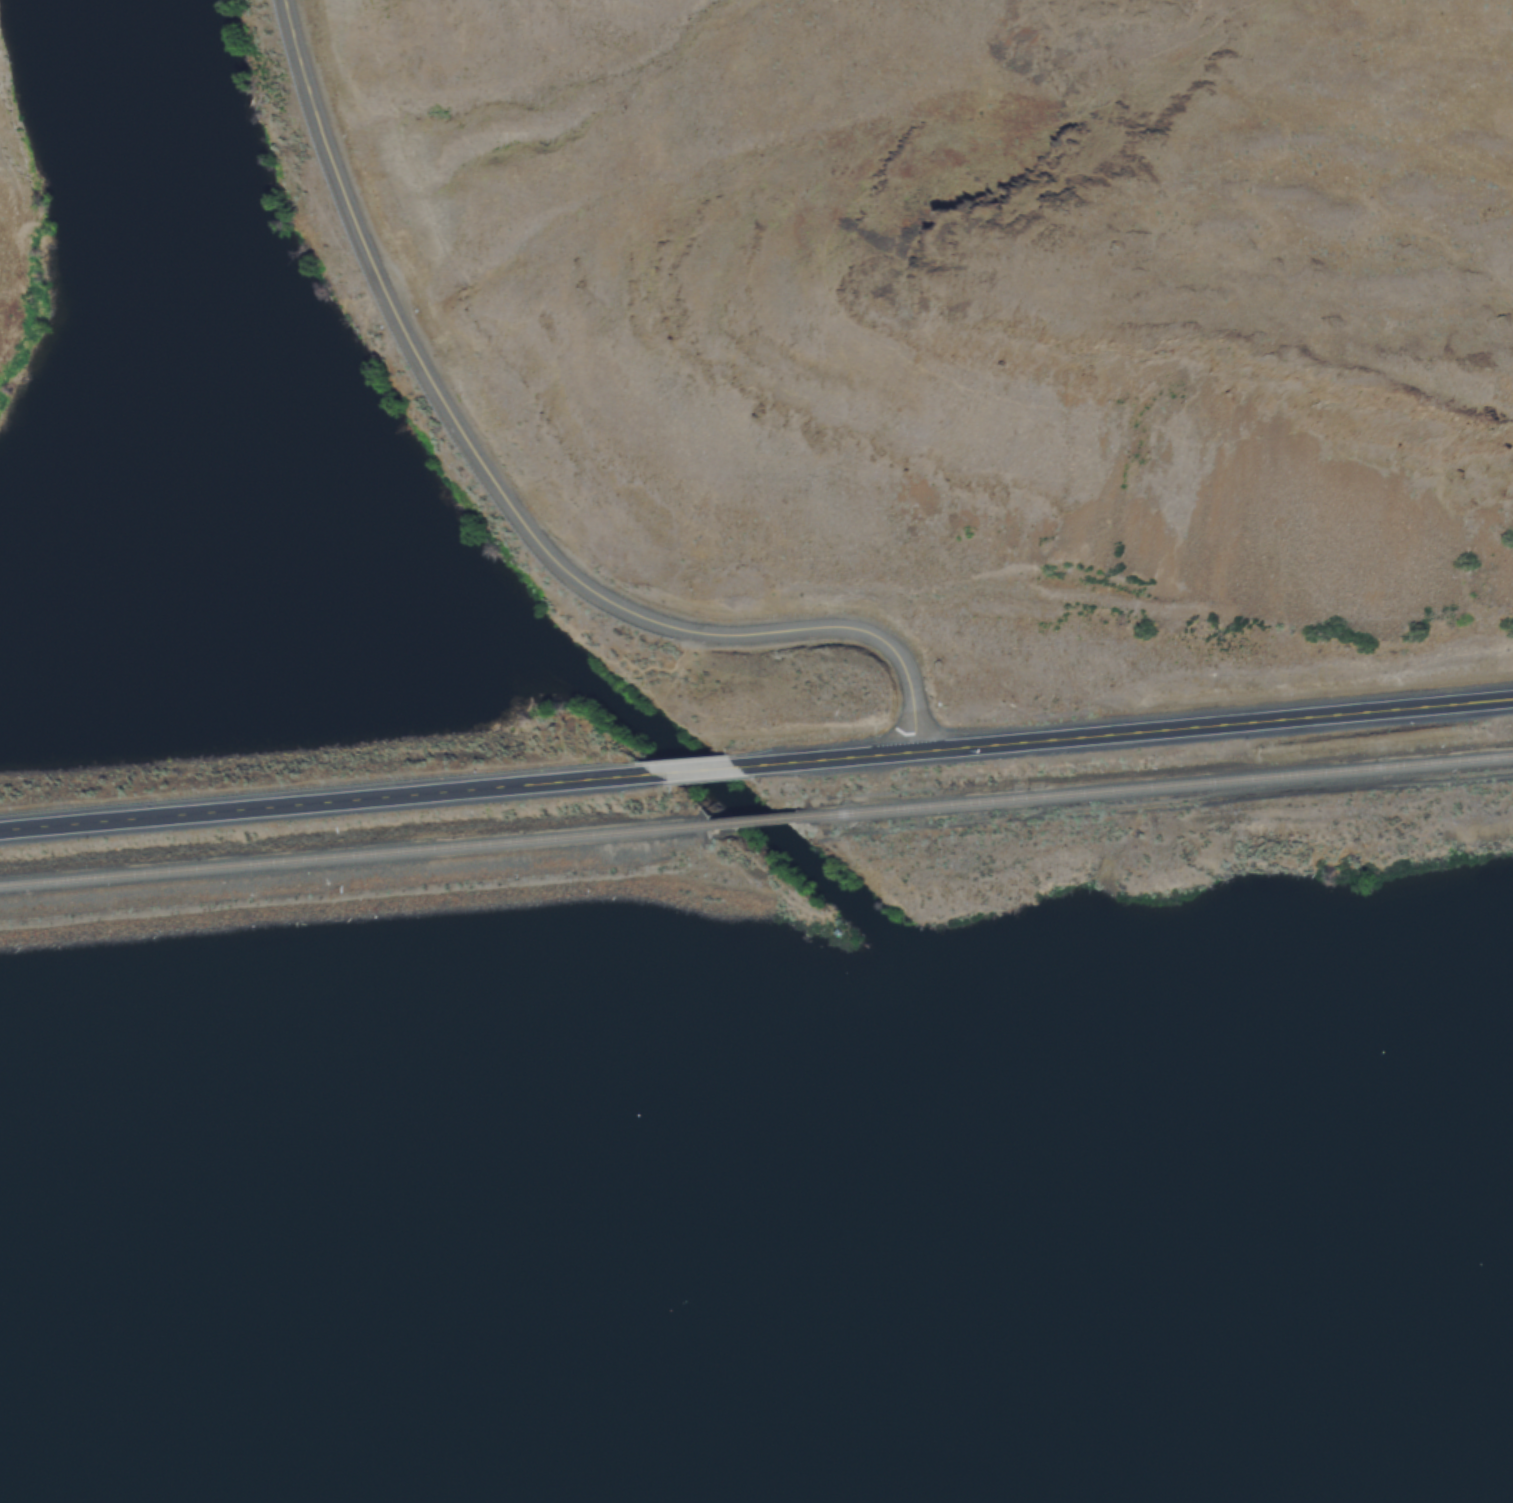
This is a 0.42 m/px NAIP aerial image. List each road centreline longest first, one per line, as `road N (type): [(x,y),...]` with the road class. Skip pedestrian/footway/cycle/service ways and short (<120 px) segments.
road 1 (tertiary): [(914,749),(906,683),(875,637),(826,625),(724,634),(640,616),(561,570),(525,530),(415,358),(373,270),(307,93),(282,0)]
road 2 (primary): [(735,763),(1512,698)]
road 3 (primary): [(0,829),(644,771)]

